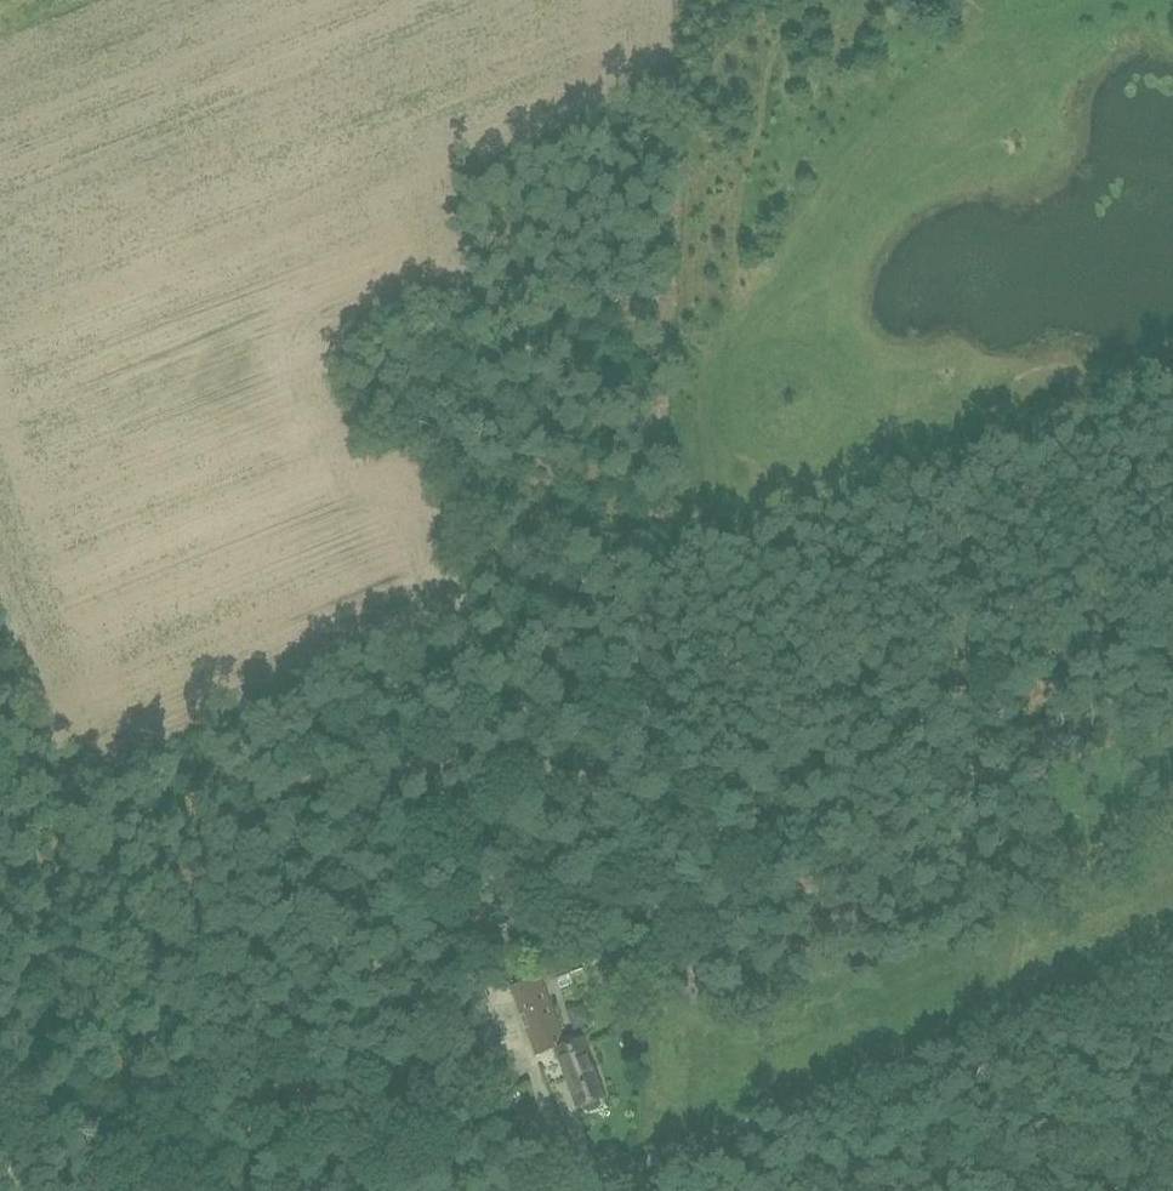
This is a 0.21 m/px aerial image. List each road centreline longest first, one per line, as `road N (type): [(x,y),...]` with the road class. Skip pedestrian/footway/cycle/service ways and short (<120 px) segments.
road 1 (track): [(549,1190),(1172,954)]

